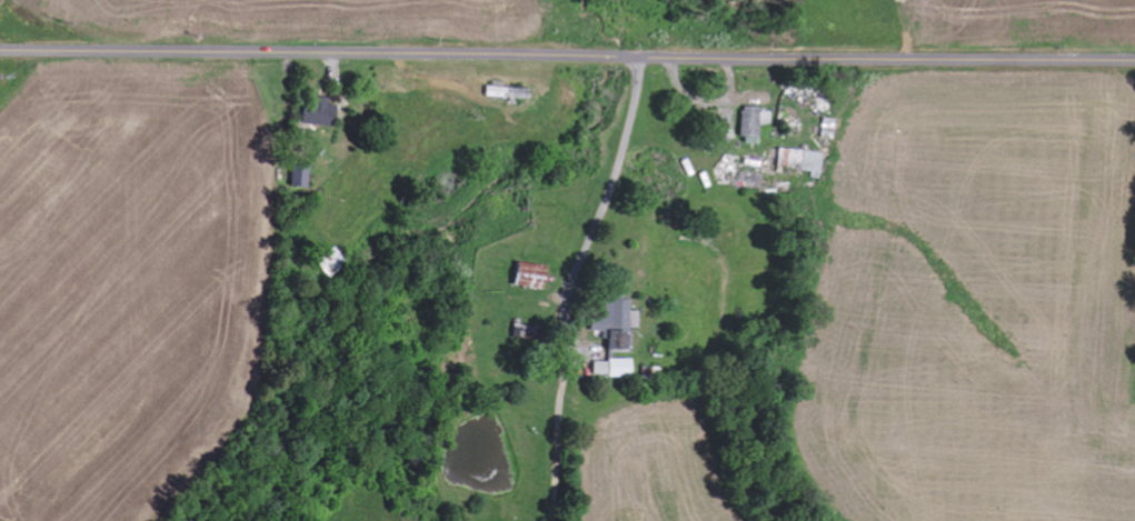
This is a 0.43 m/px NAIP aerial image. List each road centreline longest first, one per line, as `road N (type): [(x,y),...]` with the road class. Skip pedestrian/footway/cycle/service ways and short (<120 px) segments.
road 1 (tertiary): [(1134,57),(0,46)]
road 2 (residential): [(650,54),(611,190),(569,291),(560,444)]

